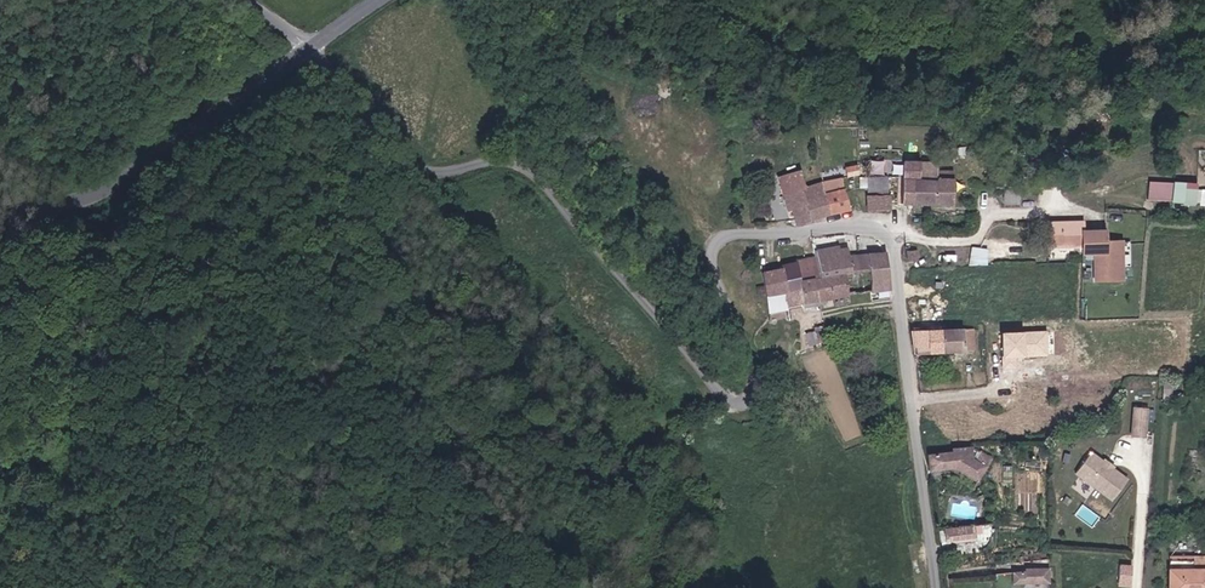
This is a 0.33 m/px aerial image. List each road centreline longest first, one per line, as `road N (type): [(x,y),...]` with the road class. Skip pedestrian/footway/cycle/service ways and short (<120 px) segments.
road 1 (unclassified): [(937,587),(892,240),(874,227),(836,225),(715,240),(710,254),(757,387),(756,398),(730,398),(538,174),(516,160),(426,170),(308,51)]
road 2 (tertiary): [(0,196),(97,197),(308,51)]

